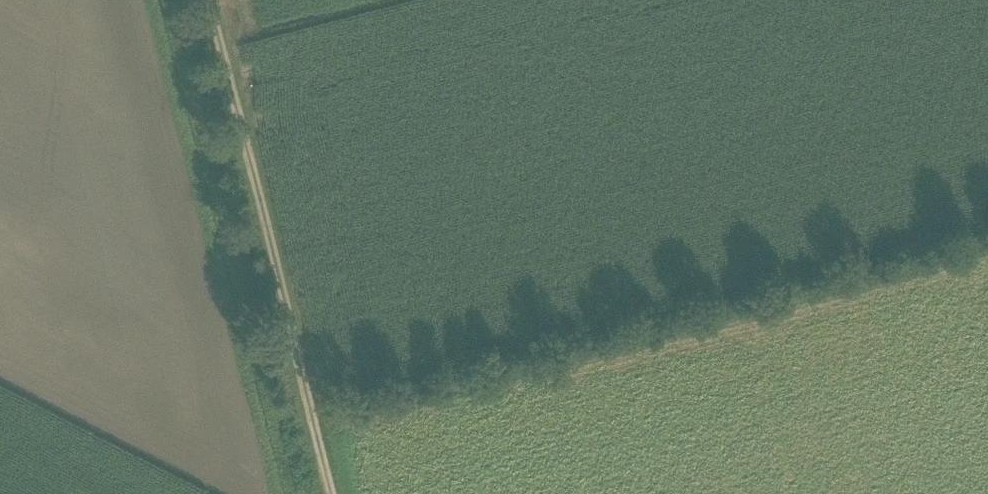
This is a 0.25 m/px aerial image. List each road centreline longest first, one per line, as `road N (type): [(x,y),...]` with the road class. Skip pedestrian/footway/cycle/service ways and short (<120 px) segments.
road 1 (track): [(208,0),(335,493)]

